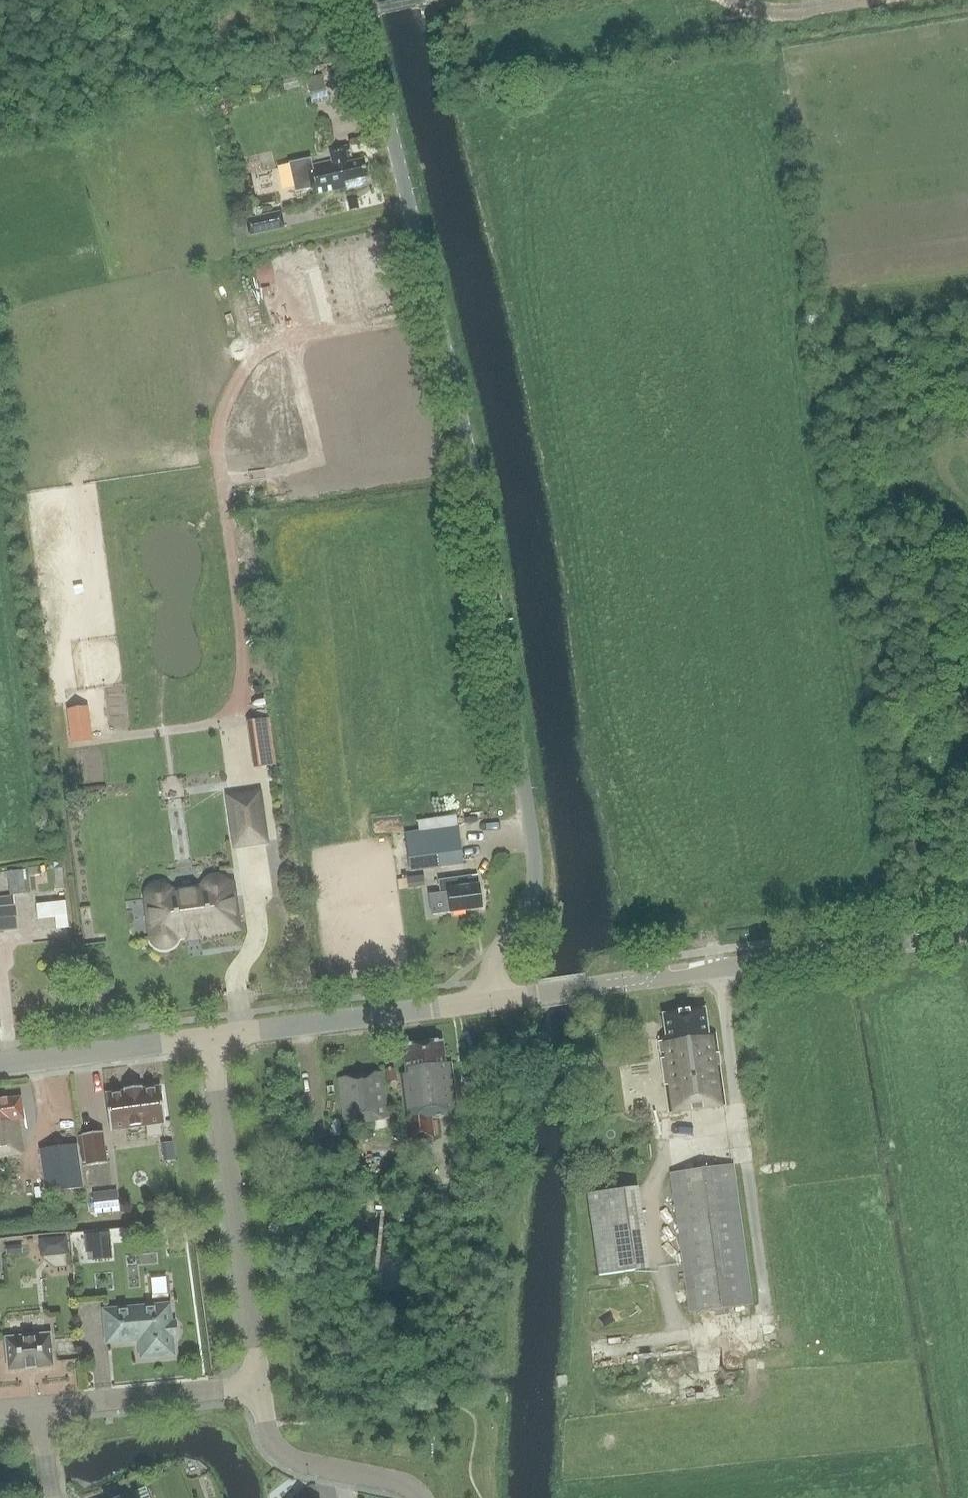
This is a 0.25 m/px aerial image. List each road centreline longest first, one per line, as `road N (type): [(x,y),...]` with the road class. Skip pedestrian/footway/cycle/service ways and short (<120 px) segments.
road 1 (unclassified): [(490,1000),(493,963),(529,903),(538,871),(531,810),(476,477),(358,0)]
road 2 (tertiary): [(490,1000),(967,935)]
road 3 (residential): [(212,1035),(259,1388)]
road 4 (tertiary): [(212,1035),(490,1000)]
road 5 (residential): [(42,1409),(259,1388)]
road 6 (residential): [(259,1388),(266,1426),(291,1459),(383,1478),(421,1497)]
road 7 (tertiary): [(0,1066),(212,1035)]

